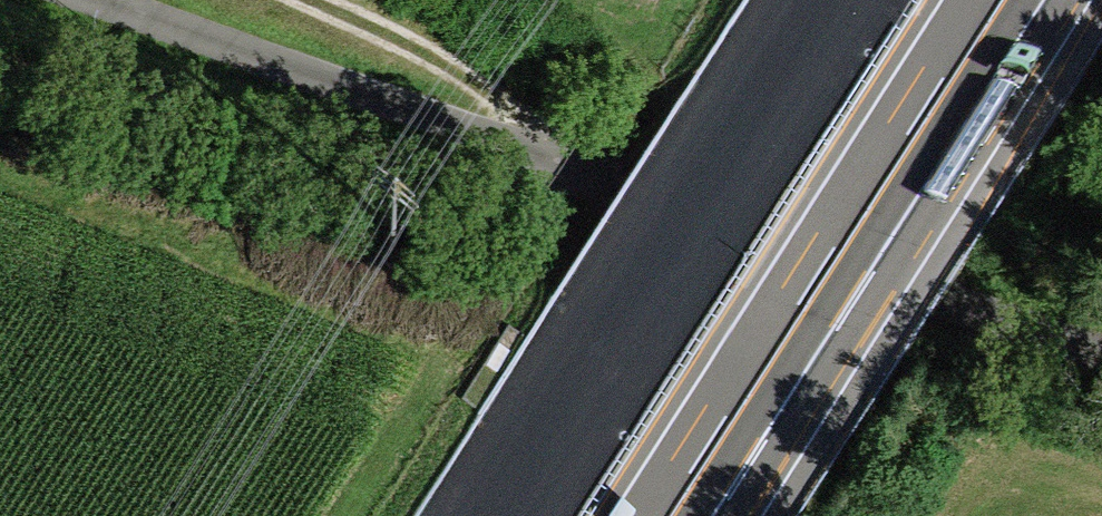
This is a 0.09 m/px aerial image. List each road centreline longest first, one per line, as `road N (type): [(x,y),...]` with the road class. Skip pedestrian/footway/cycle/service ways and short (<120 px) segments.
road 1 (track): [(1101,345),(87,0)]
road 2 (motorway): [(662,515),(993,0)]
road 3 (motorway): [(854,0),(526,515)]
road 4 (track): [(520,151),(270,0)]

